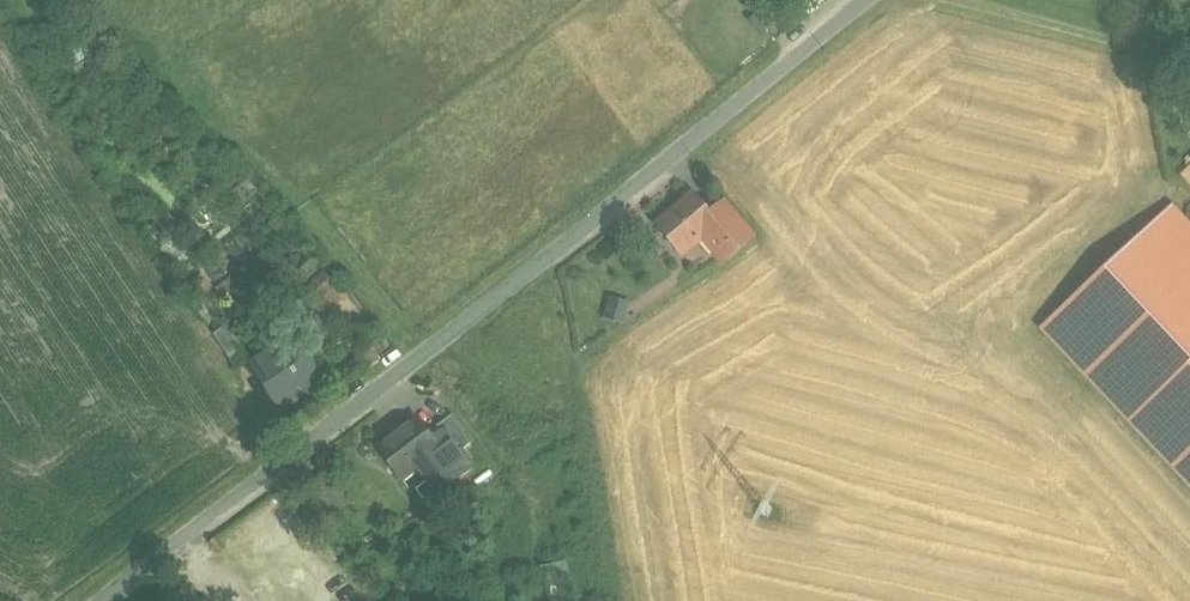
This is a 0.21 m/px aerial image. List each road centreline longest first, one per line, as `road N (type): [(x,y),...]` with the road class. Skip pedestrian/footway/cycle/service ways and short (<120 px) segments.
road 1 (unclassified): [(106,600),(473,320),(866,0)]
road 2 (track): [(1189,59),(931,0)]

